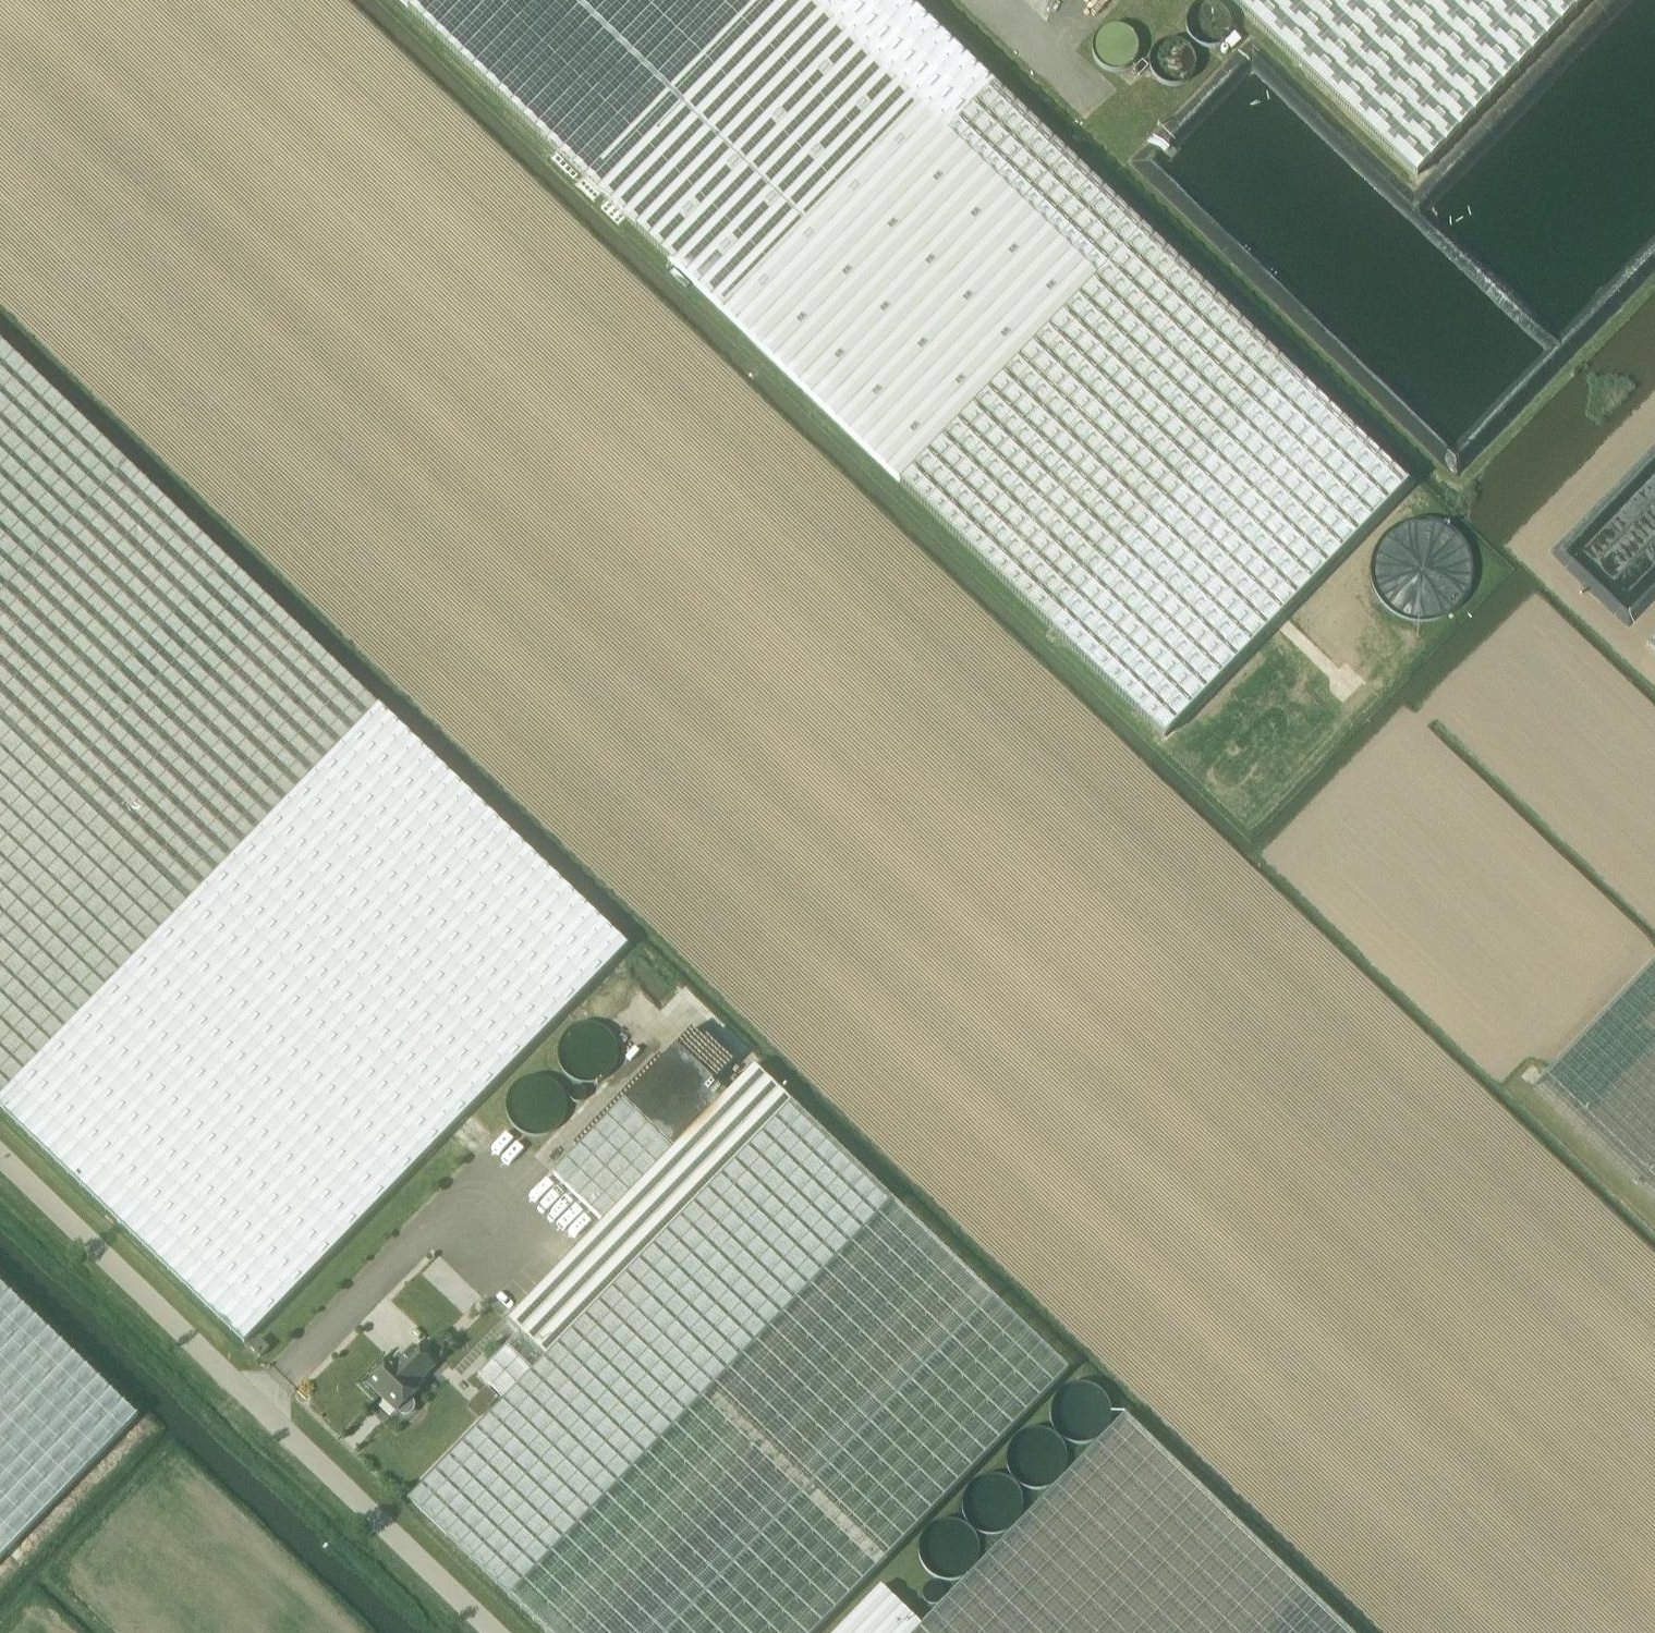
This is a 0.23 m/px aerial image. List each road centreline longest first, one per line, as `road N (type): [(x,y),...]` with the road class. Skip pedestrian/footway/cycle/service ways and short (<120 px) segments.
road 1 (unclassified): [(496,1632),(0,1156)]

